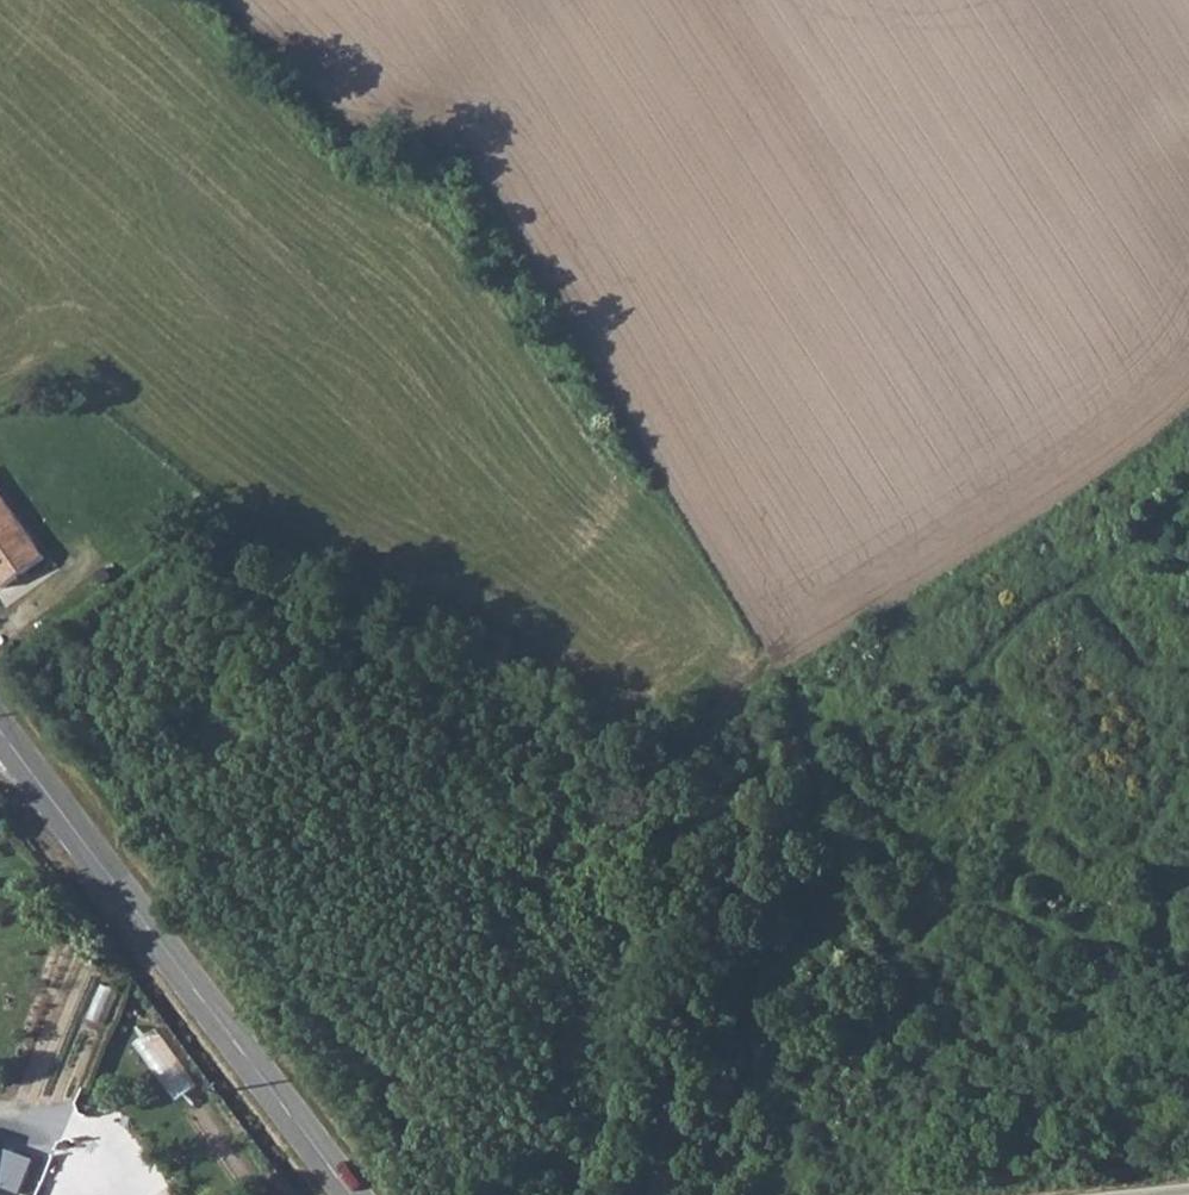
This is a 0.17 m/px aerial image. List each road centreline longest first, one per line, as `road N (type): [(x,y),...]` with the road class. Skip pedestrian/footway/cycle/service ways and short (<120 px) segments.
road 1 (tertiary): [(351,1194),(0,730)]
road 2 (track): [(655,1194),(688,1051),(676,881),(685,738),(768,665)]

